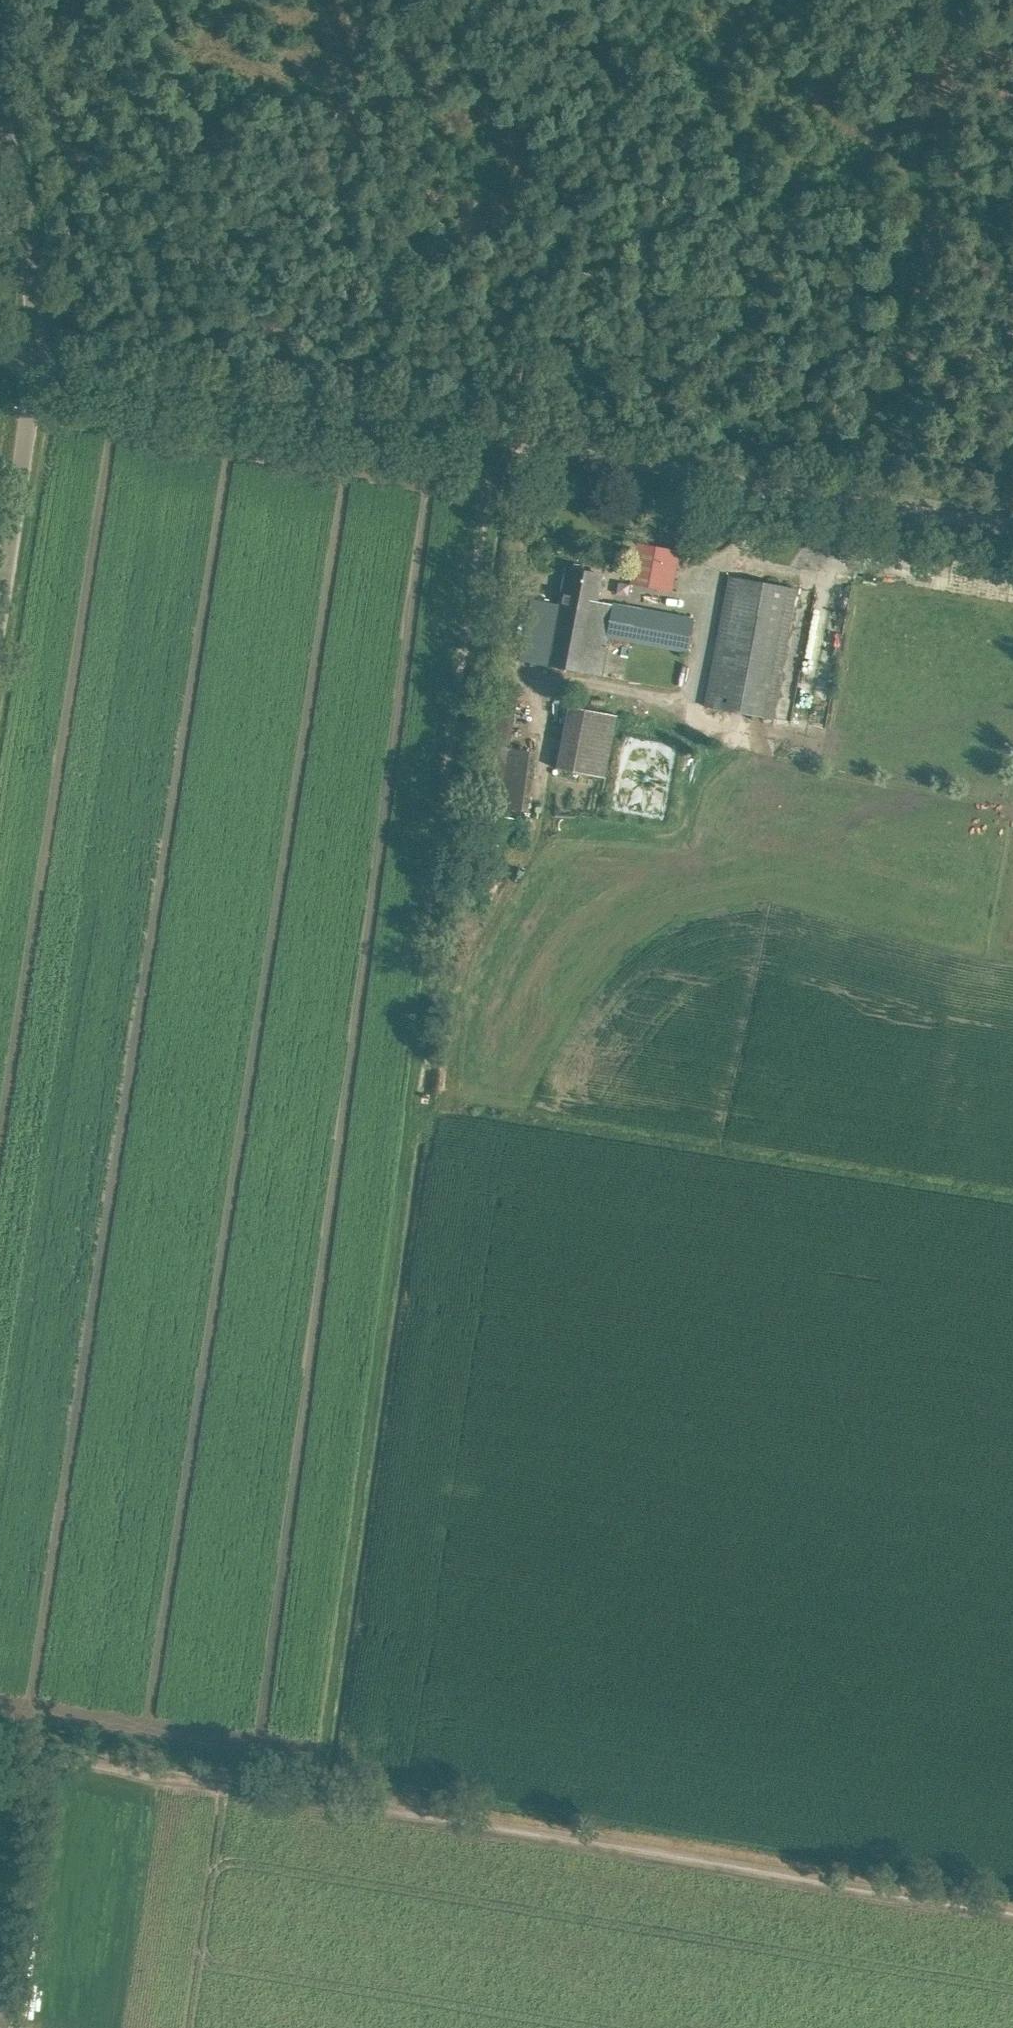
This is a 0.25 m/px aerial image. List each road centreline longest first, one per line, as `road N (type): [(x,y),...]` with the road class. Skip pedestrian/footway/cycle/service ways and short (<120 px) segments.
road 1 (track): [(0,1747),(1012,1913)]
road 2 (unclassified): [(796,488),(37,365)]
road 3 (tertiary): [(37,365),(31,251),(0,133)]
road 4 (tertiary): [(0,594),(37,365)]
road 5 (track): [(796,488),(1012,528)]

